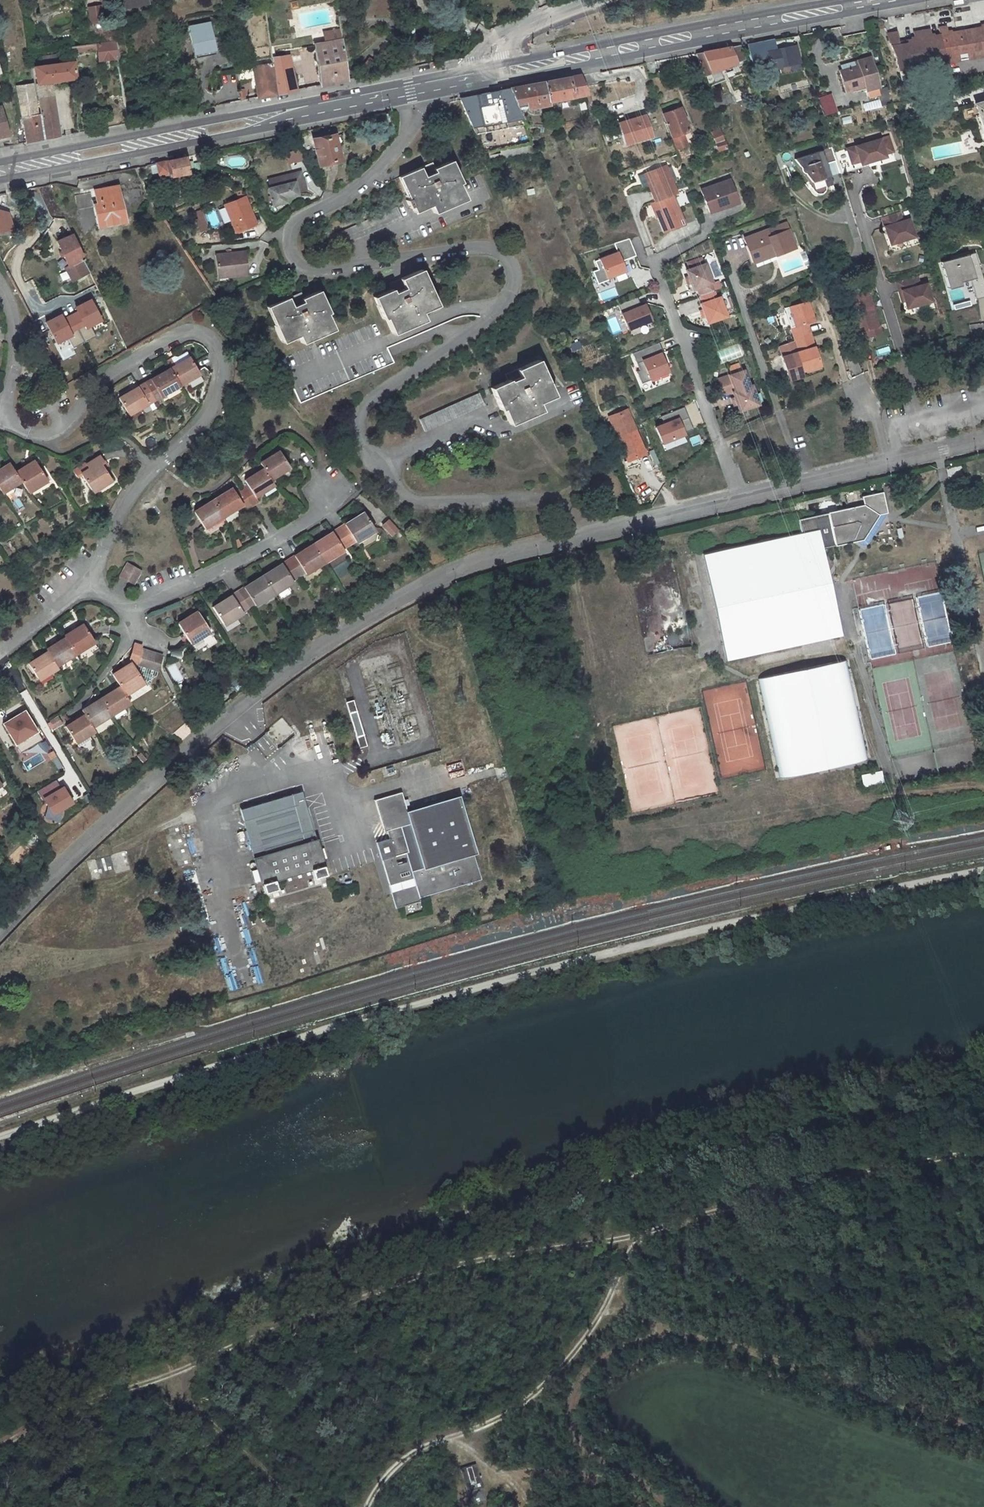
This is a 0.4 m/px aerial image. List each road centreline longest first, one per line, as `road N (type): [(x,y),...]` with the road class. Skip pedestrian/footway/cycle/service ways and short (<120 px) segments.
road 1 (track): [(0,1450),(85,1404),(410,1278),(634,1238),(848,1177),(983,1151)]
road 2 (track): [(0,1136),(340,1025),(558,965),(983,870)]
road 3 (residential): [(595,532),(469,563),(356,624),(271,681),(136,794),(0,926)]
road 4 (residential): [(0,412),(20,429),(57,431),(113,369),(175,335),(202,331),(223,352),(215,400),(121,511),(97,572)]
road 5 (residential): [(403,91),(408,131),(397,147),(358,186),(299,218),(293,249),(318,268),(495,250),(516,279),(502,303)]
road 6 (residential): [(502,303),(365,404),(365,446),(406,496),(545,497),(573,509),(595,532)]
road 7 (primary): [(0,169),(403,91)]
road 8 (track): [(603,1316),(630,1313),(983,1431)]
road 9 (track): [(367,1506),(380,1480),(422,1446),(483,1426),(535,1393),(603,1316),(634,1238)]
road 10 (primary): [(492,73),(878,0)]
road 11 (track): [(564,540),(592,636),(596,718),(584,783),(625,831)]
road 12 (residential): [(702,235),(655,262),(741,496)]
road 13 (track): [(673,1506),(583,1450),(572,1416),(578,1381),(601,1357),(674,1328)]
road 14 (residential): [(97,572),(117,603),(145,604),(287,533),(336,495)]
road 15 (residential): [(918,419),(848,178)]
road 16 (residential): [(801,482),(730,275)]
road 17 (residential): [(829,290),(888,462)]
road 18 (residential): [(741,496),(595,532)]
road 19 (tertiary): [(596,0),(519,28),(489,55),(492,73)]
road 20 (residential): [(0,282),(16,329),(0,412)]
road 21 (residential): [(0,650),(97,572)]
road 22 (residential): [(502,303),(466,307),(385,340)]

